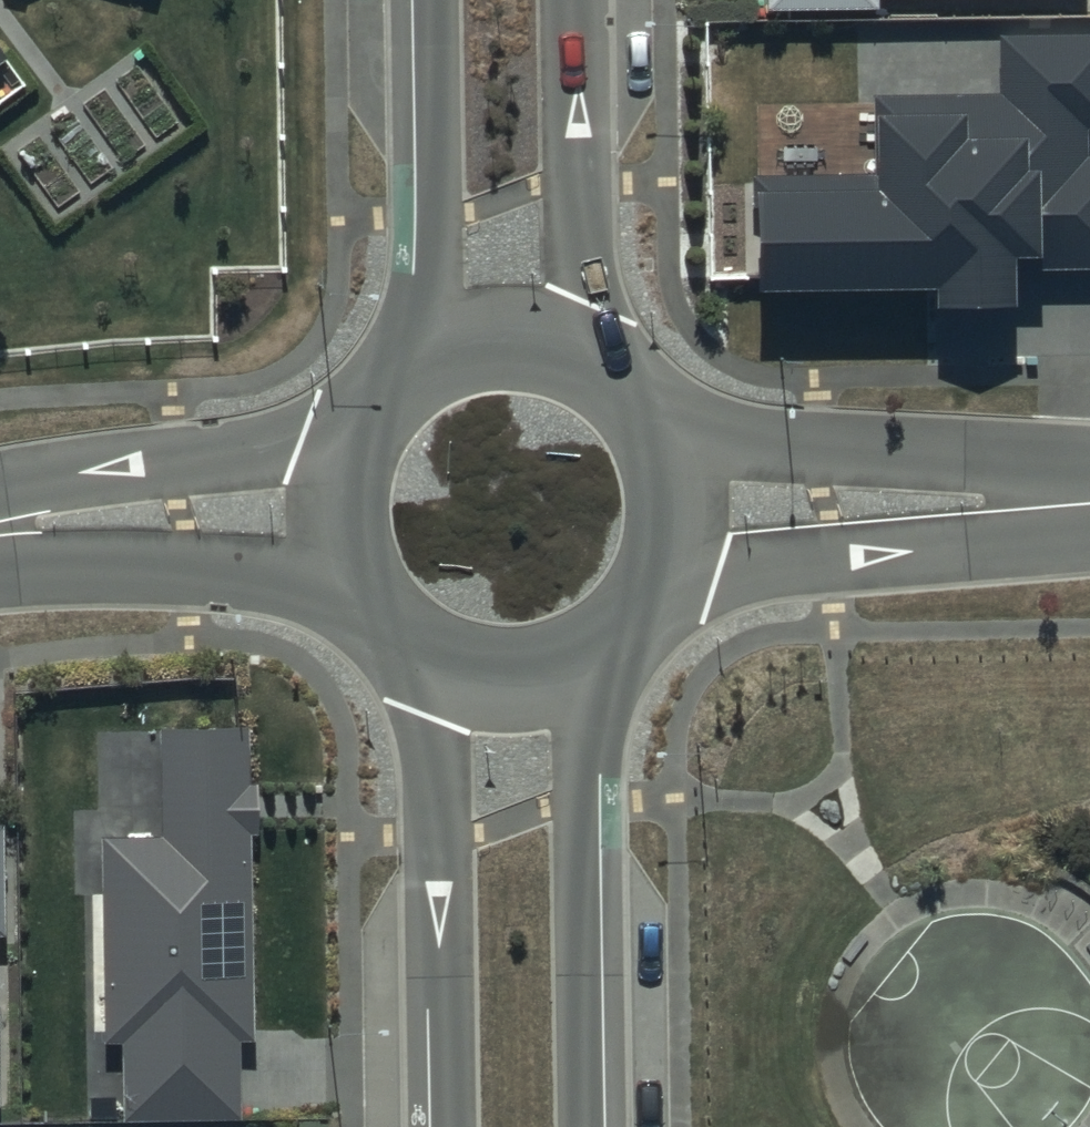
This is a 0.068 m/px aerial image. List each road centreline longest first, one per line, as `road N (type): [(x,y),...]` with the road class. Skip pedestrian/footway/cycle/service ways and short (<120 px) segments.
road 1 (residential): [(577,658),(583,1126)]
road 2 (residential): [(451,1126),(447,661)]
road 3 (residential): [(658,439),(1089,470)]
road 4 (residential): [(1089,539),(659,577)]
road 5 (residential): [(0,504),(54,473),(355,448)]
road 6 (residential): [(576,0),(585,362)]
road 7 (residential): [(359,578),(52,566),(0,549)]
road 8 (residential): [(440,359),(434,0)]
road 9 (residential): [(440,359),(488,345),(538,346),(585,362)]
road 10 (residential): [(658,439),(674,508),(659,577)]
road 11 (residential): [(359,578),(344,514),(355,448)]
road 12 (residential): [(577,658),(490,672),(447,661)]
road 13 (residential): [(355,448),(376,411),(440,359)]
road 14 (residential): [(447,661),(381,613),(359,578)]

